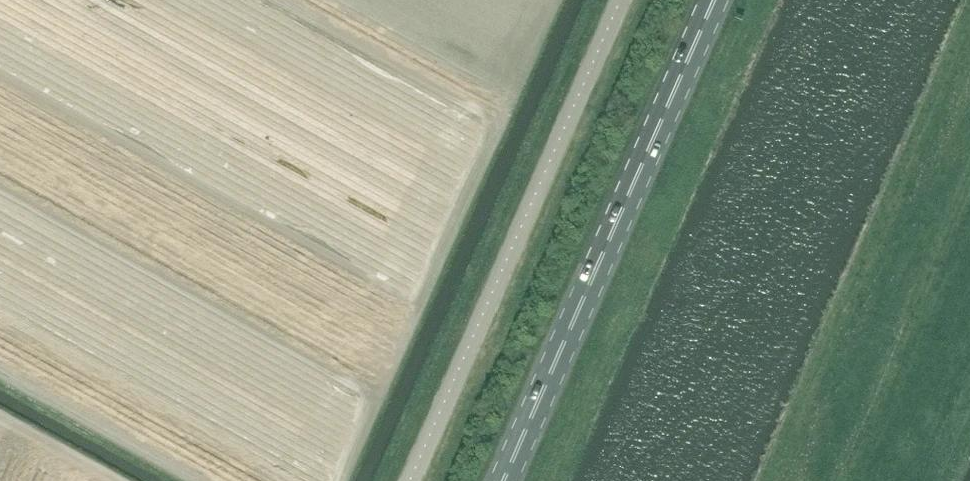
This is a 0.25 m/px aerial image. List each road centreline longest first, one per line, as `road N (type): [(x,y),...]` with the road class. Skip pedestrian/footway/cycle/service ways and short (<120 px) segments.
road 1 (primary): [(503,480),(714,0)]
road 2 (unclassified): [(410,480),(621,0)]
road 3 (track): [(111,480),(0,419)]

